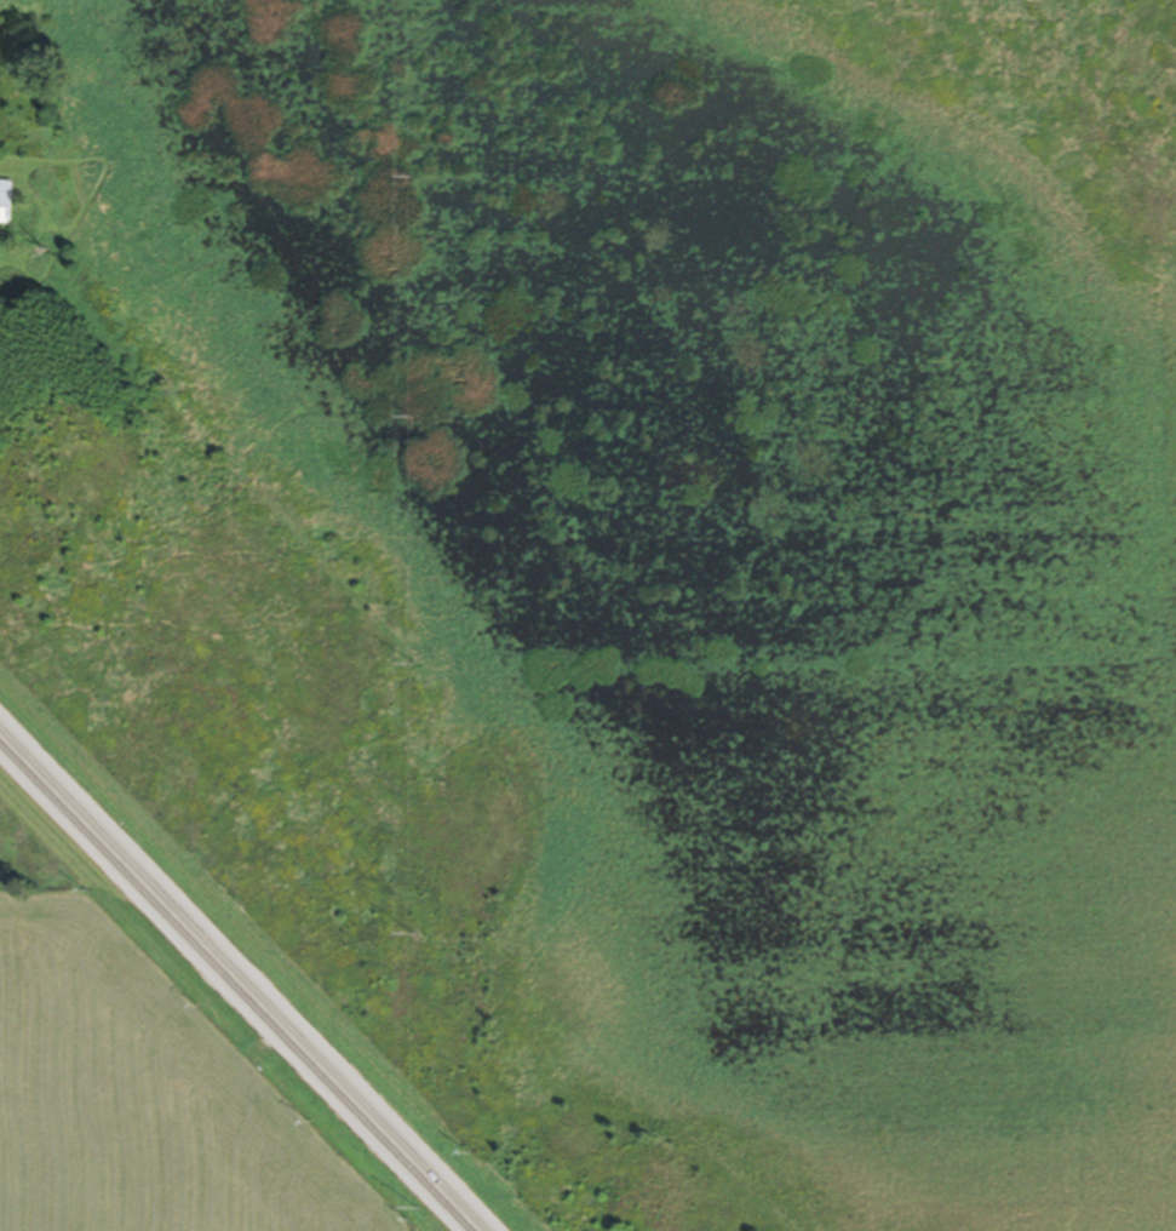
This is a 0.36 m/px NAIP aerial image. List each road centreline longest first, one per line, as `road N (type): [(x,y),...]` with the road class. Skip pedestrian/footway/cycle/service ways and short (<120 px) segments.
road 1 (secondary): [(483,1230),(0,722)]

